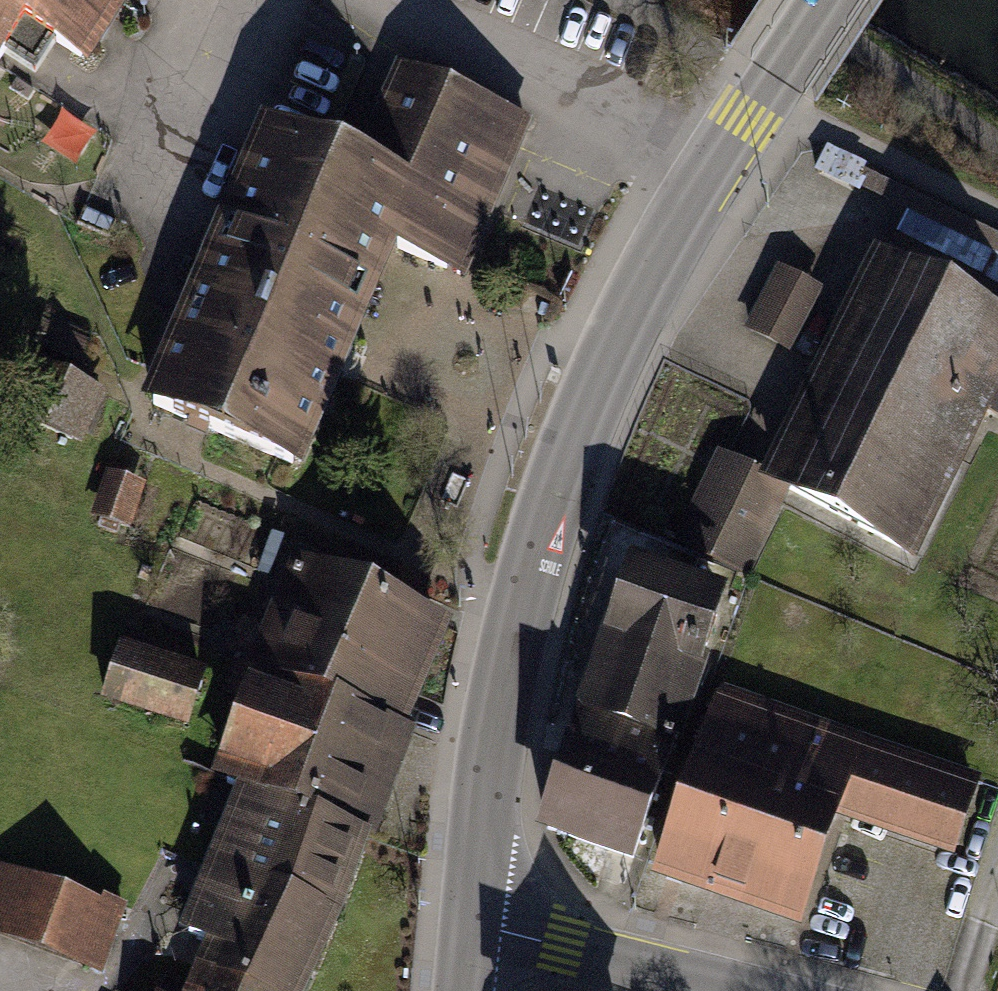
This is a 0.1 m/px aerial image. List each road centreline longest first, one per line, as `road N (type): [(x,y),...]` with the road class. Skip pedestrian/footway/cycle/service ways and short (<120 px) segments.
road 1 (tertiary): [(824,0),(712,173),(587,395),(501,641),(472,923)]
road 2 (tertiary): [(741,990),(472,923)]
road 3 (track): [(997,217),(796,120),(784,139)]
road 4 (track): [(707,95),(590,0)]

